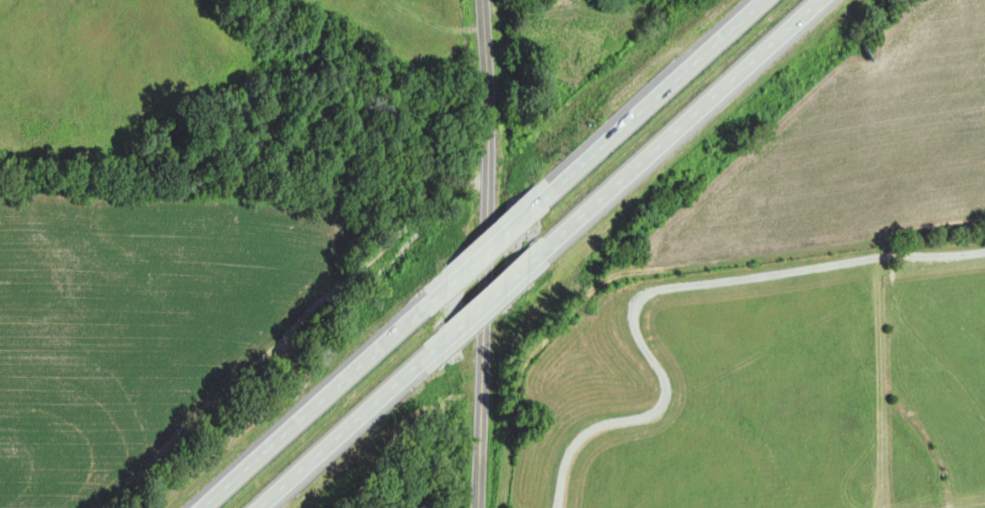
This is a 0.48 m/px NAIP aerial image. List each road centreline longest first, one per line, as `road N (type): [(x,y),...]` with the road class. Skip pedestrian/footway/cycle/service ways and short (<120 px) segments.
road 1 (tertiary): [(482,507),(492,170),(487,0)]
road 2 (motorway): [(534,253),(814,0)]
road 3 (motorway): [(430,295),(195,507)]
road 4 (motorway): [(760,0),(534,204)]
road 5 (motorway): [(253,507),(432,345)]
road 6 (motorway): [(534,204),(430,295)]
road 7 (motorway): [(432,345),(534,253)]

